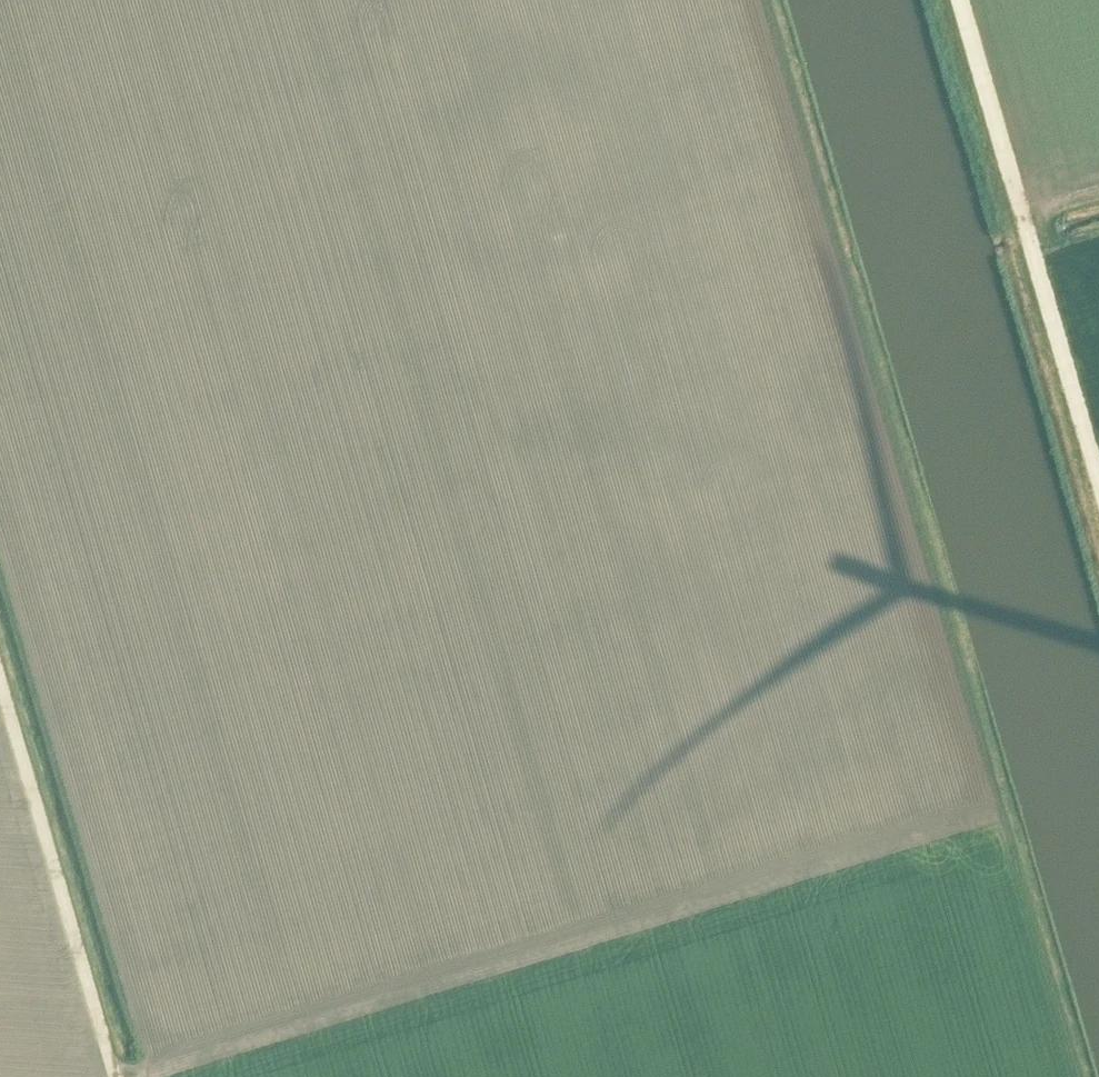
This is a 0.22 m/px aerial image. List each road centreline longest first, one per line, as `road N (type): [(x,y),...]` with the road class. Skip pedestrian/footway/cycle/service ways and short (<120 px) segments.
road 1 (track): [(1098,479),(959,0)]

